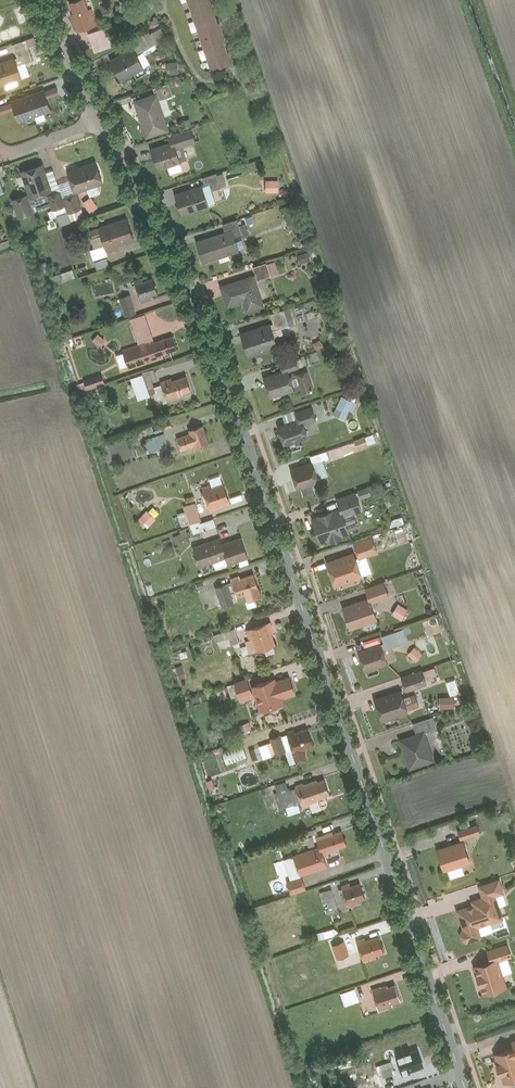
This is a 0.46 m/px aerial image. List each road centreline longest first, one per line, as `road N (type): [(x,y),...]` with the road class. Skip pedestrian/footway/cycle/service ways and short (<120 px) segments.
road 1 (tertiary): [(467,1087),(189,278),(105,116)]
road 2 (tertiary): [(105,116),(45,0)]

